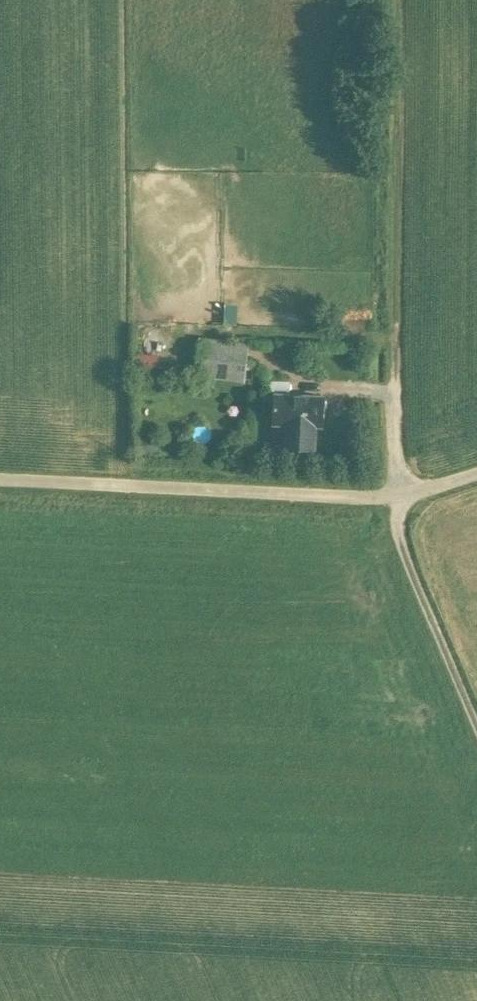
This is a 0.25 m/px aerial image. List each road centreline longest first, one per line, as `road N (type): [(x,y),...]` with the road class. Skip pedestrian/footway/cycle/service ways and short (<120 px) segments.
road 1 (track): [(476,714),(401,538),(394,394),(399,0)]
road 2 (track): [(476,471),(400,496),(360,497),(0,480)]

